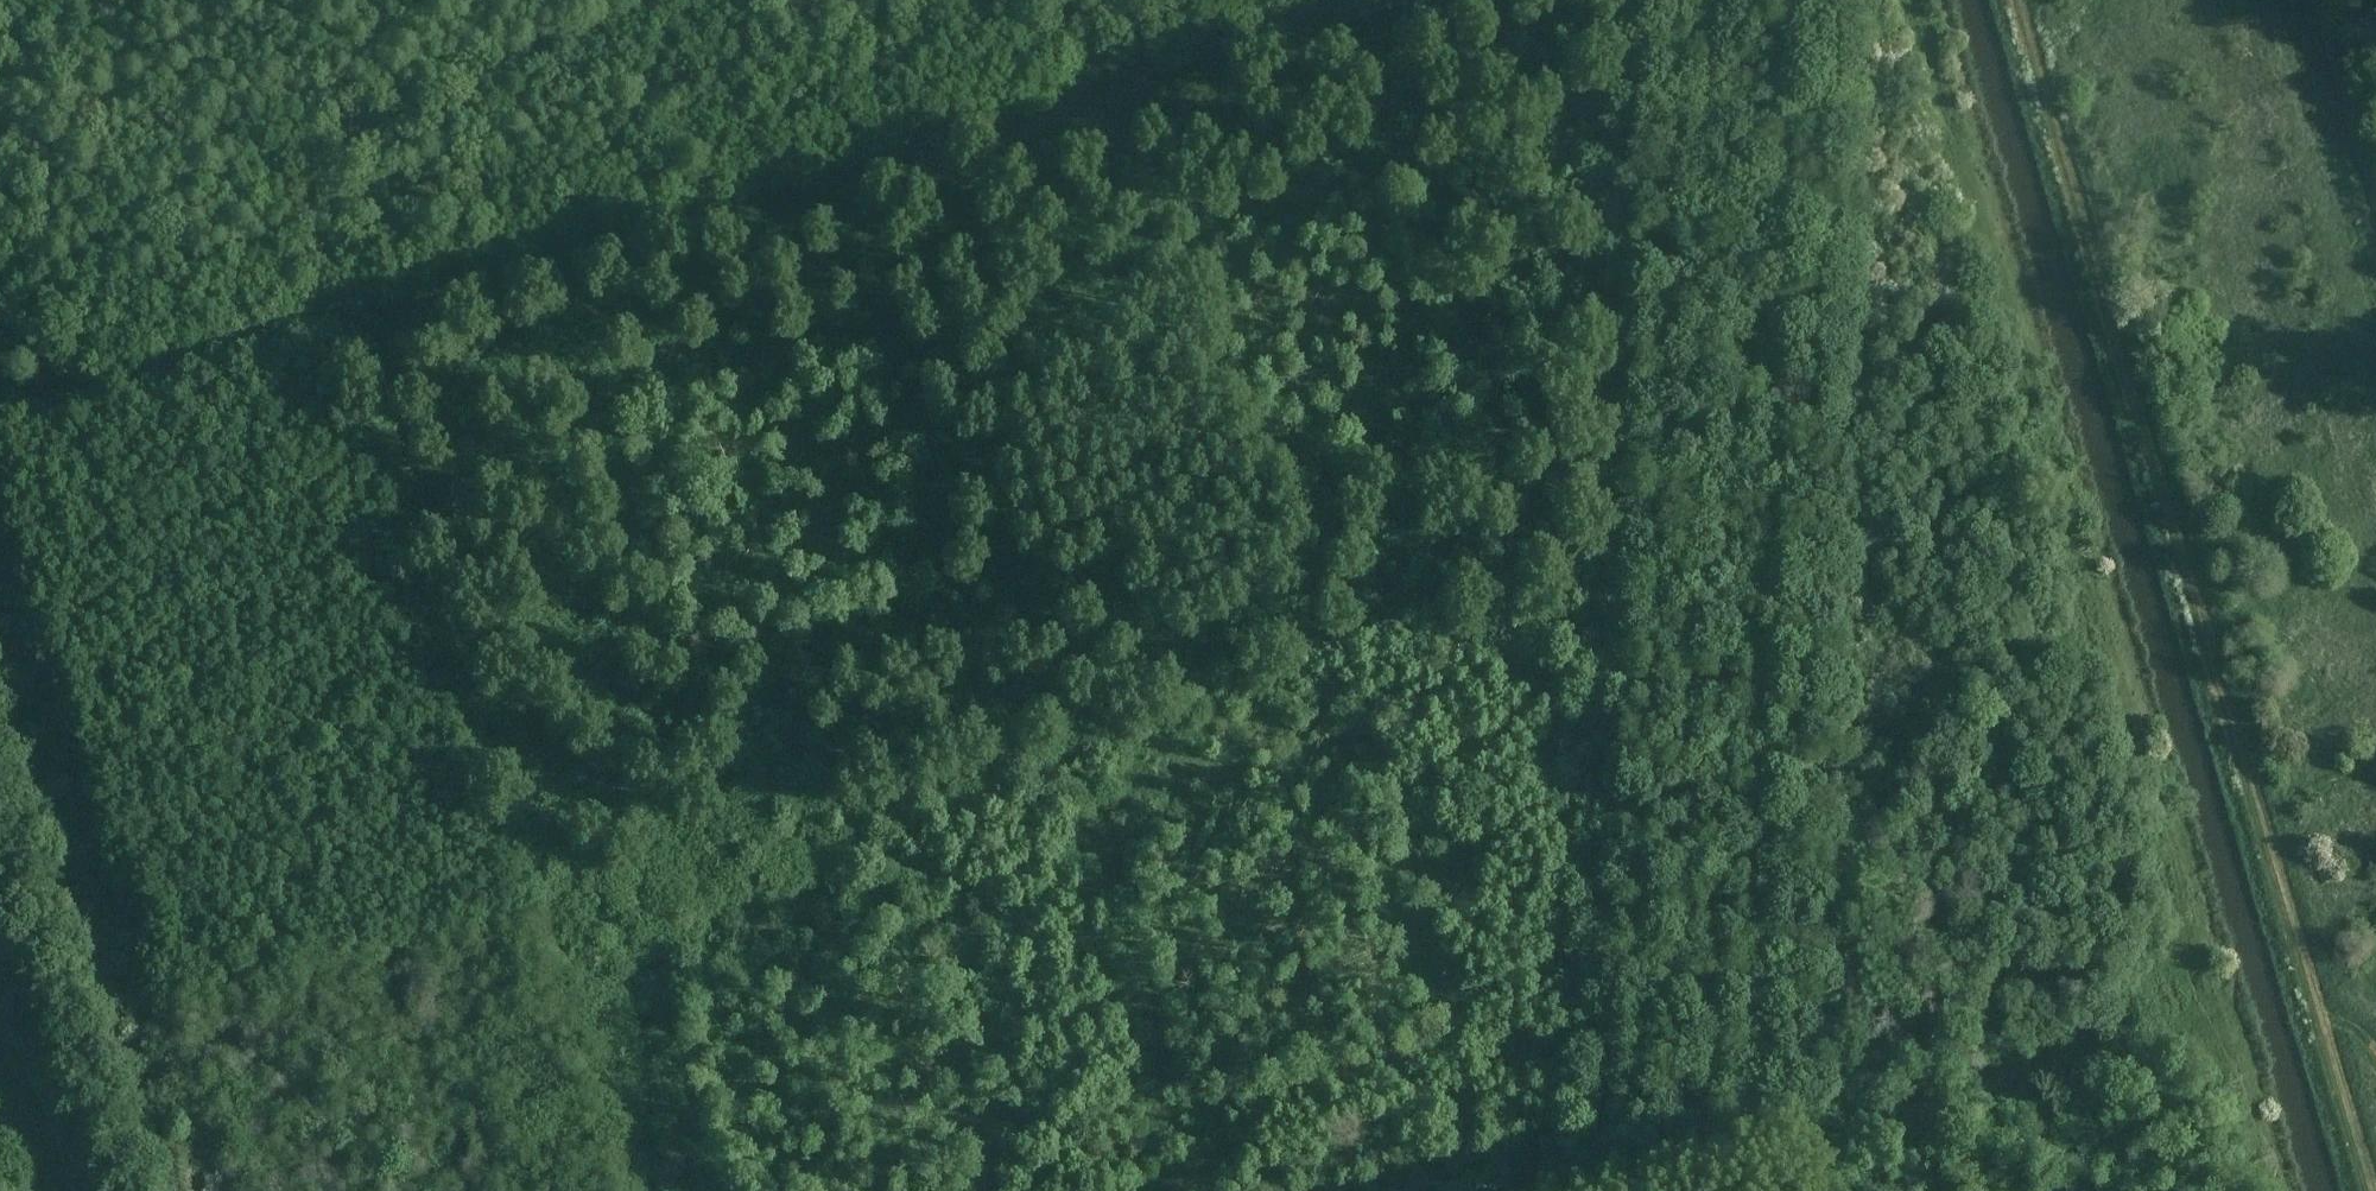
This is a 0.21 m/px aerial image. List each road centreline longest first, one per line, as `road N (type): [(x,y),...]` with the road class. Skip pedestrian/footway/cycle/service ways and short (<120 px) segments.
road 1 (track): [(2374,1190),(2198,560),(2027,0)]
road 2 (track): [(0,983),(22,1048),(46,1087),(77,1190)]

